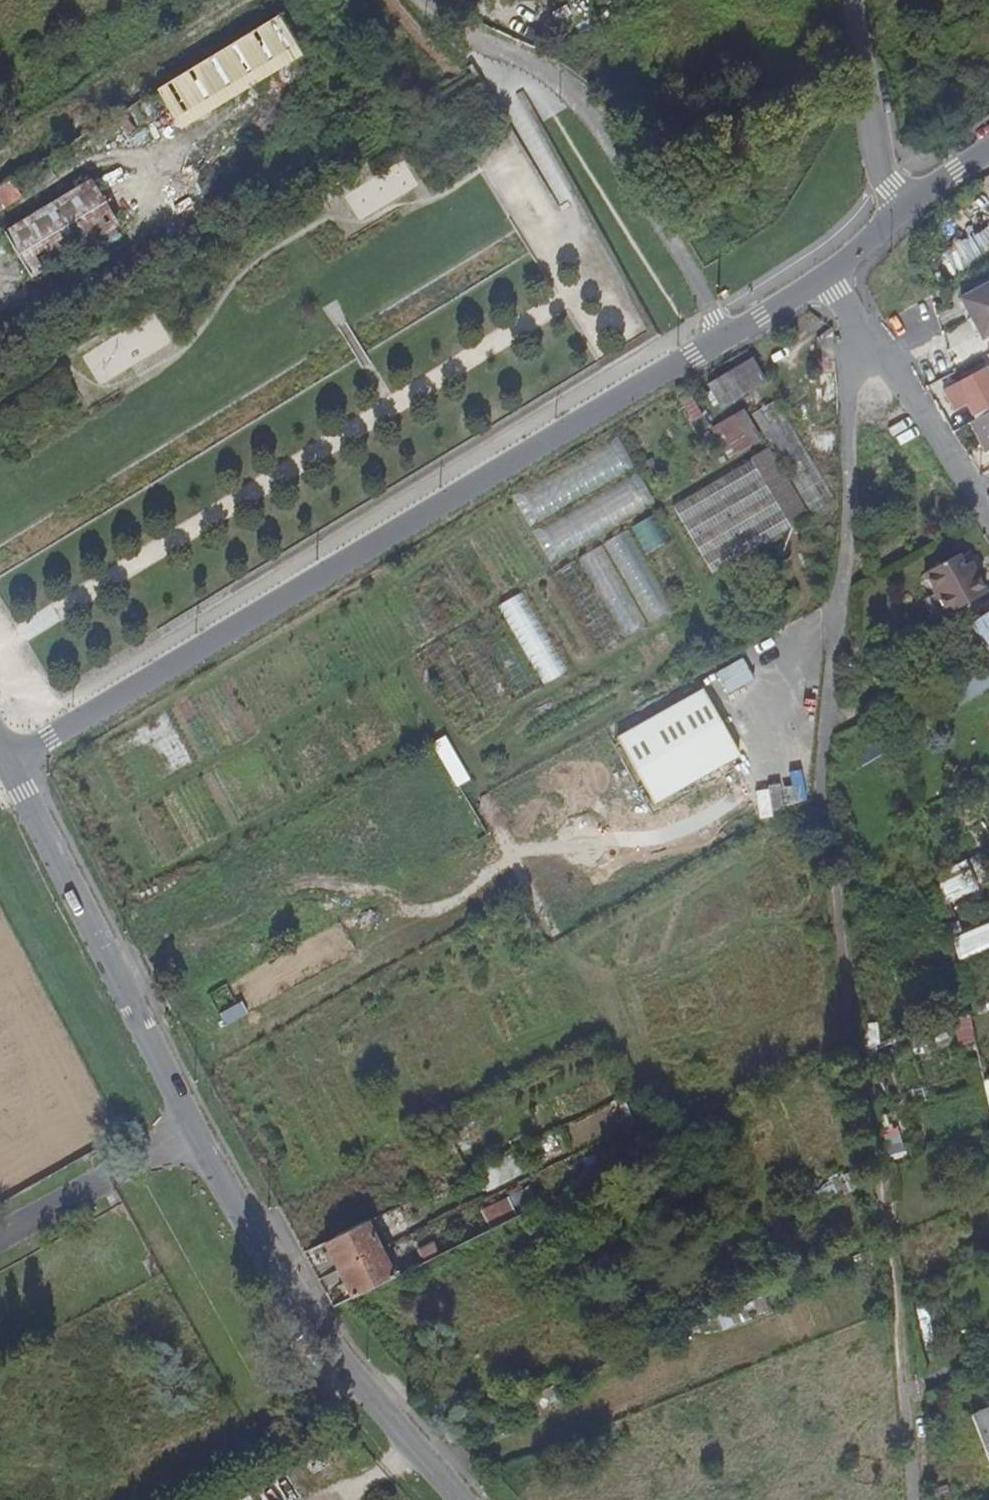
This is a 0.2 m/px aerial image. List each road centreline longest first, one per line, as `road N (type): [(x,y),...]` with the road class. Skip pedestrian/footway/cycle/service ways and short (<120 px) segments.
road 1 (residential): [(824,278),(7,763)]
road 2 (tertiary): [(7,763),(251,1236),(309,1326),(462,1499)]
road 3 (residential): [(851,315),(850,513),(819,788),(830,854)]
road 4 (residential): [(851,315),(966,479),(988,499)]
road 5 (residential): [(858,0),(877,149),(890,187),(907,205)]
road 6 (residential): [(0,1236),(107,1175)]
road 7 (residential): [(901,1380),(914,1499)]

